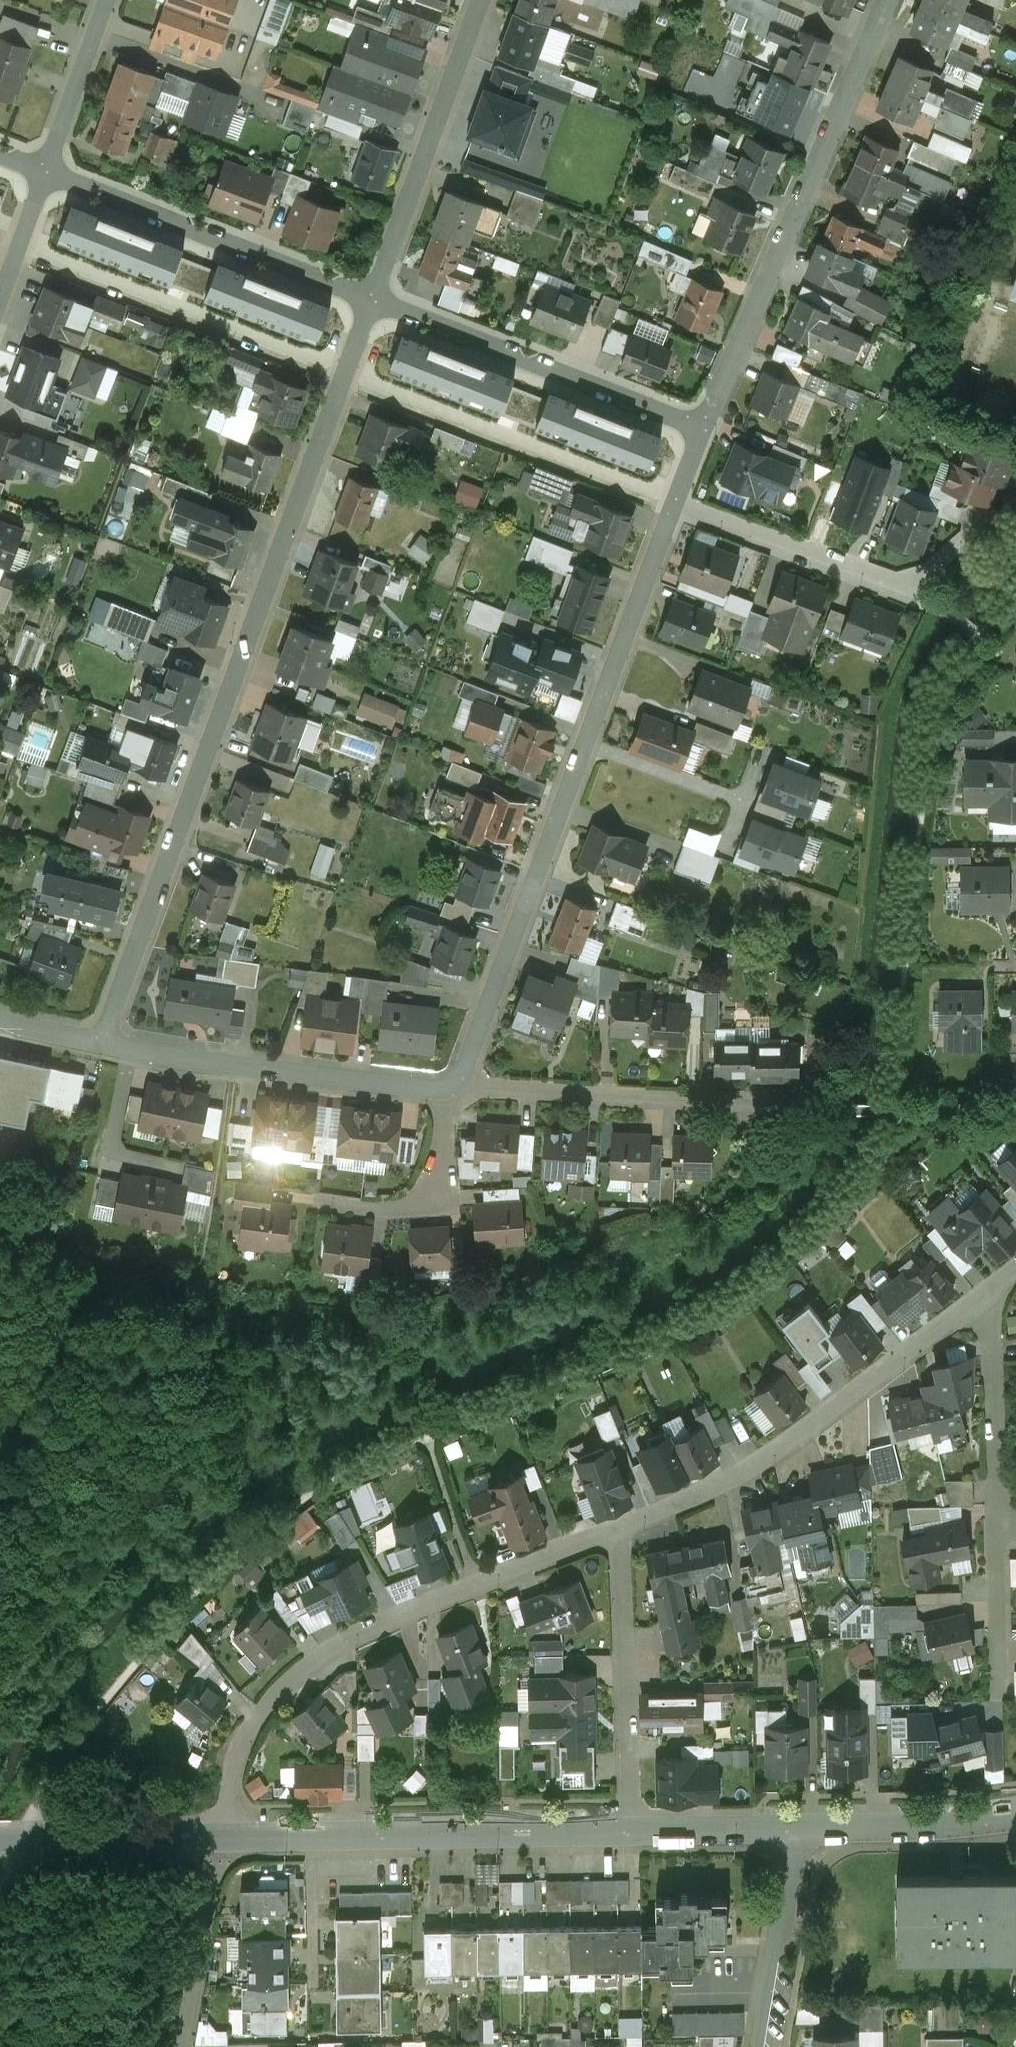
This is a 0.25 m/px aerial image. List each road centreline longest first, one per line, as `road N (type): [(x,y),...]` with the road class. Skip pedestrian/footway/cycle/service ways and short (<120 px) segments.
road 1 (residential): [(102,1044),(371,294)]
road 2 (residential): [(677,502),(457,1091)]
road 3 (residential): [(216,1839),(233,1756),(261,1712),(320,1655),(407,1612),(614,1533)]
road 4 (residential): [(888,0),(706,427)]
road 5 (residential): [(614,1533),(772,1457),(977,1303)]
road 6 (residential): [(216,1839),(629,1834)]
road 7 (residential): [(1015,501),(912,592),(677,502)]
road 8 (residential): [(706,427),(371,294)]
road 9 (residential): [(102,1044),(457,1091)]
road 10 (residential): [(371,294),(47,164)]
road 11 (residential): [(457,1091),(777,1109)]
road 12 (residential): [(371,294),(482,0)]
road 13 (residential): [(629,1834),(621,1551),(614,1533)]
road 14 (residential): [(998,1524),(991,1325),(977,1303)]
road 15 (residential): [(457,1091),(427,1200),(387,1208),(324,1202)]
road 16 (residential): [(799,1835),(1015,1823)]
road 17 (residential): [(0,1841),(216,1839)]
road 18 (residential): [(764,2046),(799,1835)]
road 19 (residential): [(179,2046),(216,1839)]
road 20 (residential): [(47,164),(107,0)]
road 21 (residential): [(629,1834),(799,1835)]
road 22 (residential): [(1002,1681),(998,1524)]
road 23 (residential): [(0,298),(47,164)]

